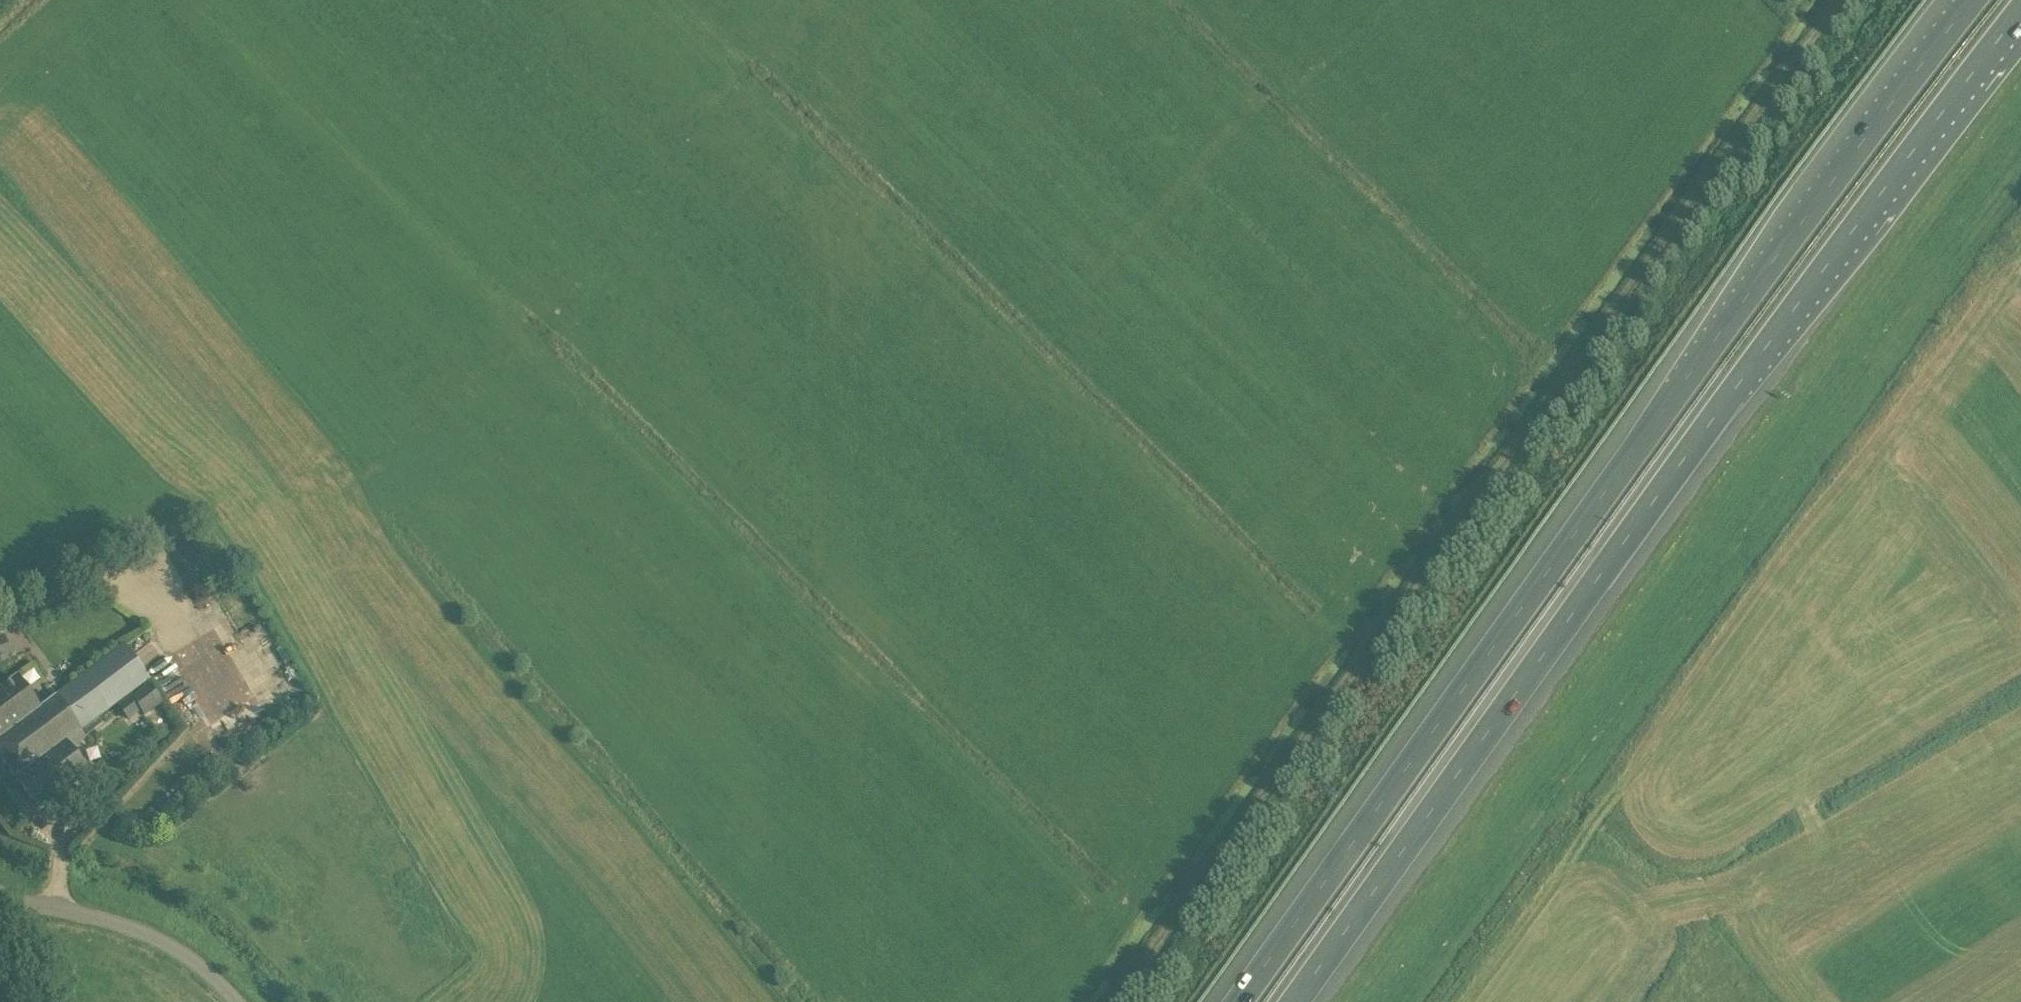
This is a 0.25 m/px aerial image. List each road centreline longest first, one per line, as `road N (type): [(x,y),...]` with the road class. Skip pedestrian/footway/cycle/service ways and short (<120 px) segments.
road 1 (motorway): [(1970,0),(1242,1001)]
road 2 (motorway): [(1297,1001),(1741,381),(2020,17)]
road 3 (unclassified): [(0,895),(159,940),(235,1001)]

